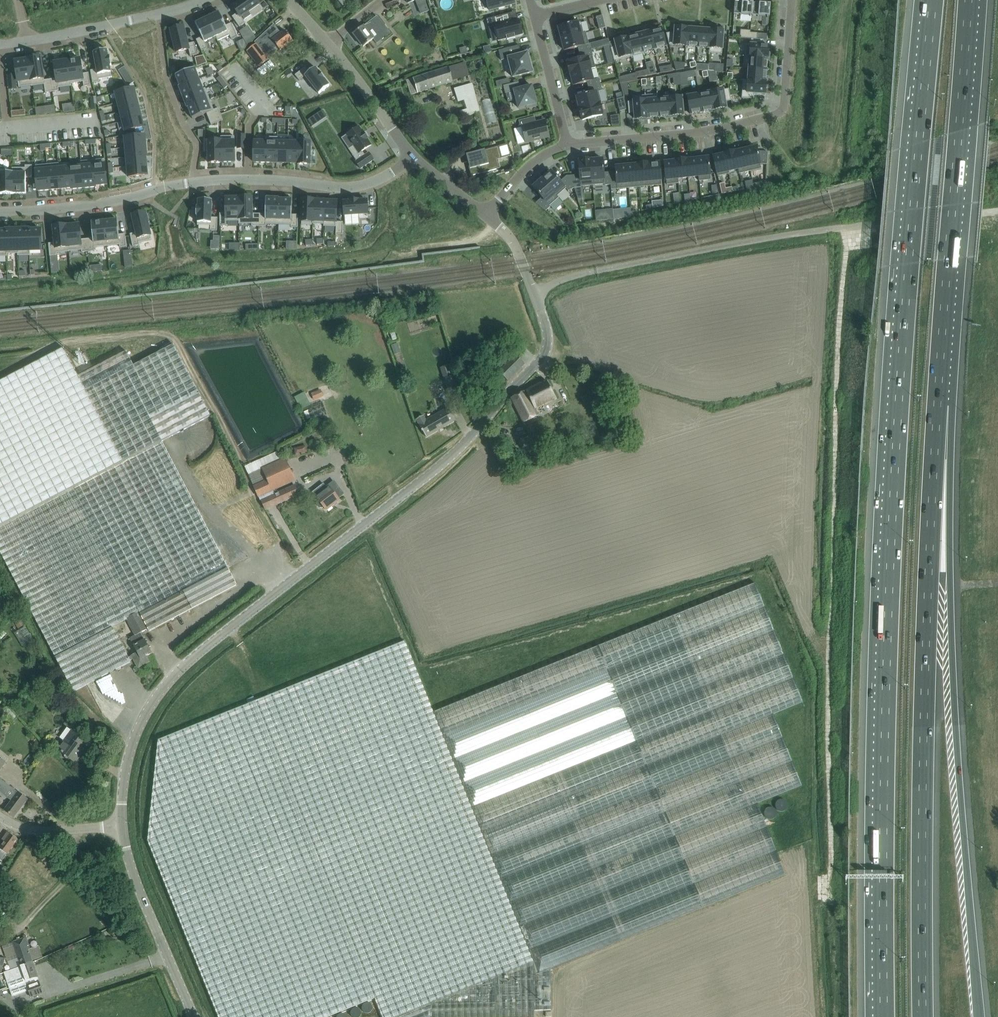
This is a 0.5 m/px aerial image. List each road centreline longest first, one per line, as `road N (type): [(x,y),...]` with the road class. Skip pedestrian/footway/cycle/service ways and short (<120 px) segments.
road 1 (motorway): [(929,0),(895,398),(882,728),(884,1016)]
road 2 (tertiary): [(122,824),(132,746),(152,702),(185,662),(450,457),(539,362),(546,330),(519,253),(486,214)]
road 3 (motorway): [(978,1016),(952,697),(942,344)]
road 4 (motorway): [(922,1016),(922,732),(942,344)]
road 5 (residential): [(0,211),(94,204),(208,179),(360,186),(414,158)]
road 6 (motorway): [(942,344),(972,0)]
road 7 (residential): [(563,144),(714,131),(780,116),(789,0)]
road 8 (tertiary): [(194,1016),(143,898),(122,824)]
road 9 (tertiary): [(414,158),(290,0)]
road 10 (residential): [(198,0),(27,41)]
road 11 (residential): [(563,144),(532,20)]
road 12 (unclassified): [(122,824),(39,830),(0,814)]

